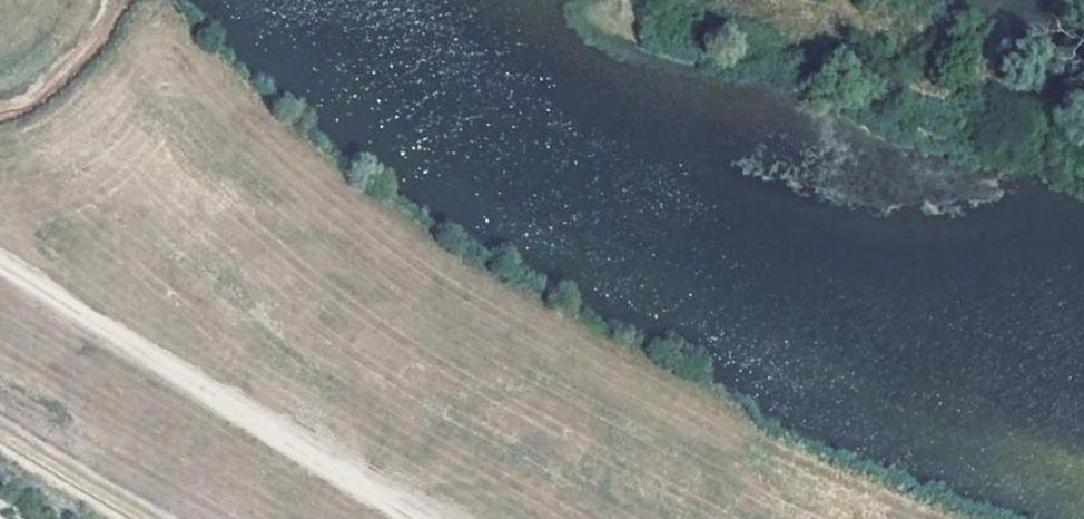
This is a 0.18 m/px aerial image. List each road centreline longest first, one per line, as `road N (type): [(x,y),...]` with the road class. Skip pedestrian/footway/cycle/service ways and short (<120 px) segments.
road 1 (track): [(420,518),(0,261)]

